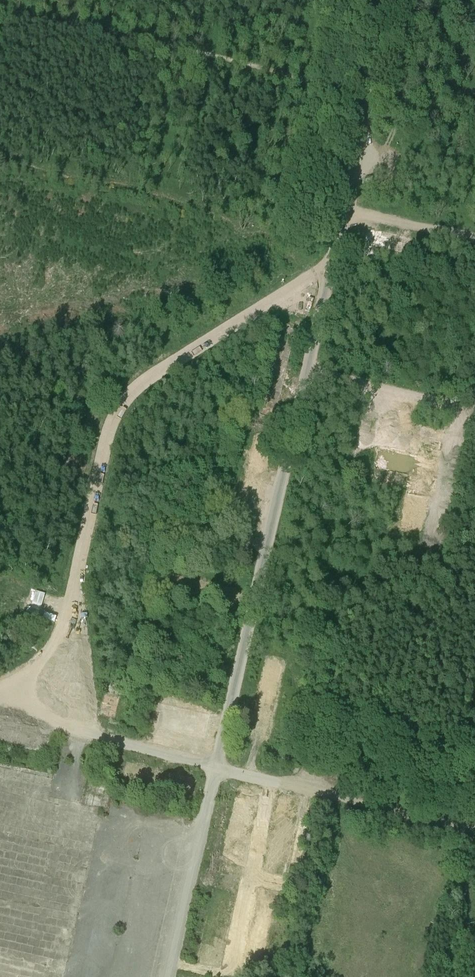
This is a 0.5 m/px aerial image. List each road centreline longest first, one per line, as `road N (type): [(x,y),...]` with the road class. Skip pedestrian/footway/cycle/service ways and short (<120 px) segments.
road 1 (track): [(327,283),(290,292),(143,386),(116,414),(71,629),(39,675),(0,695)]
road 2 (track): [(327,283),(219,764)]
road 3 (track): [(367,106),(276,71),(47,22),(0,2)]
road 4 (track): [(428,569),(461,415),(308,373)]
road 5 (track): [(219,764),(474,829)]
road 6 (track): [(0,708),(219,764)]
road 7 (track): [(219,764),(170,976)]
road 8 (unclassified): [(392,0),(351,180)]
road 9 (track): [(345,214),(474,243)]

